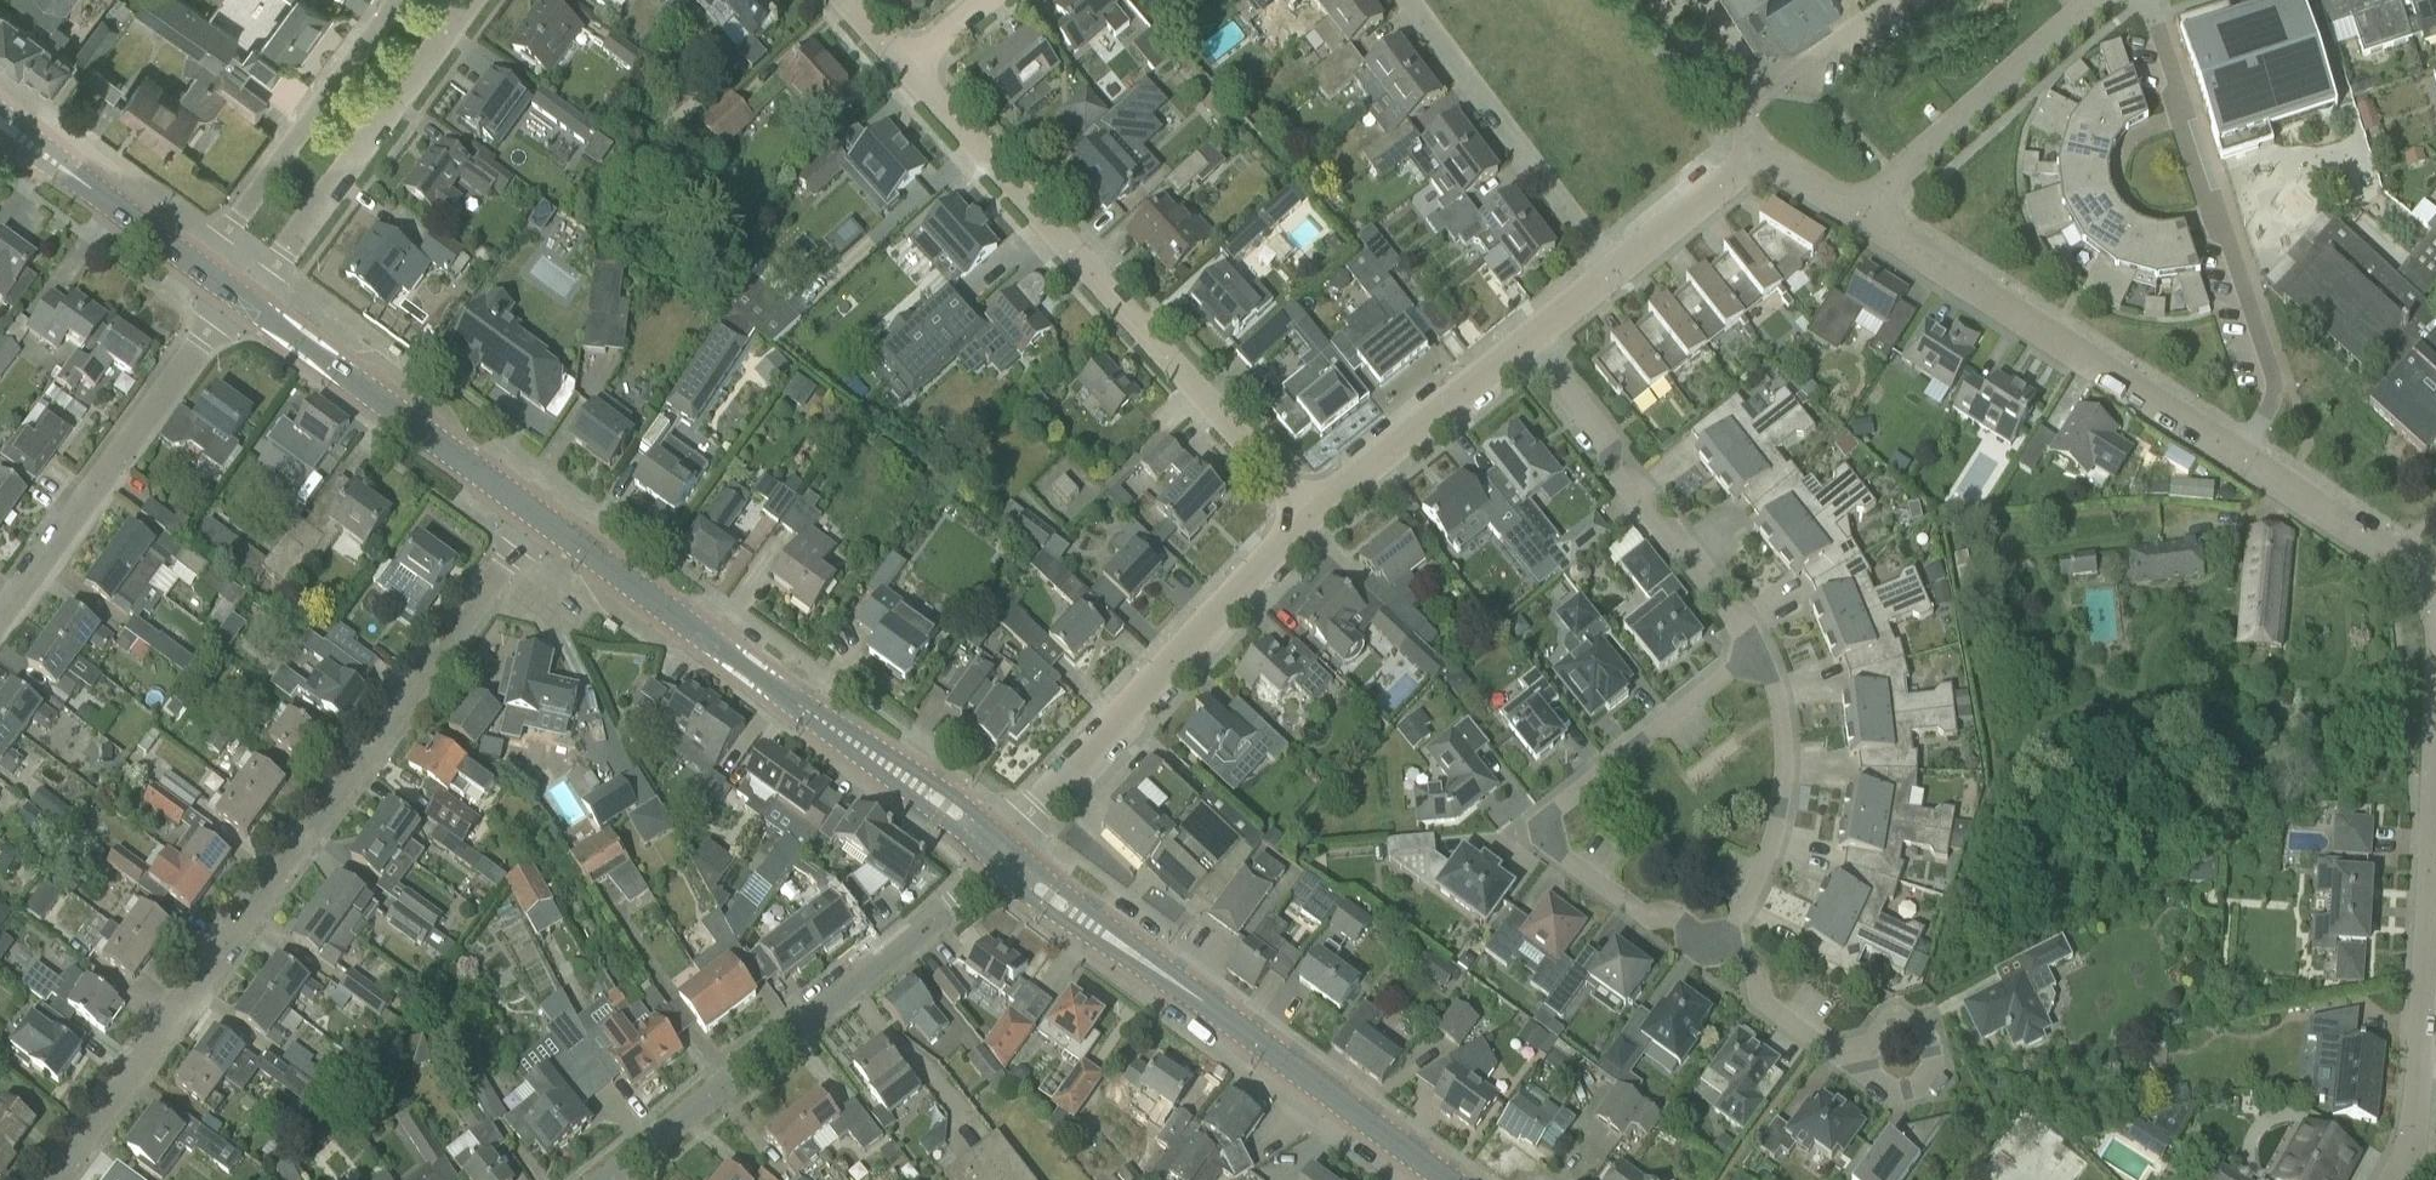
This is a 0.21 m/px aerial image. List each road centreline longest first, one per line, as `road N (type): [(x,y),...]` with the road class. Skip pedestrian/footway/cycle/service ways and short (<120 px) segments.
road 1 (residential): [(51,1179),(541,519)]
road 2 (residential): [(1310,515),(907,68)]
road 3 (residential): [(1721,947),(1677,915),(1638,911),(1551,848),(1544,818),(1758,649)]
road 4 (residential): [(601,1179),(960,904),(991,866)]
road 5 (residential): [(2233,449),(2266,399),(2269,360),(2142,0)]
road 6 (residential): [(2409,1173),(2435,705)]
road 7 (residential): [(1009,845),(1043,797),(1310,515)]
road 8 (residential): [(2233,449),(1859,211)]
road 9 (residential): [(0,610),(237,298)]
road 10 (residential): [(1758,649),(1526,339)]
road 11 (residential): [(246,305),(469,0)]
road 12 (tertiary): [(541,519),(246,305)]
road 13 (residential): [(1612,272),(1407,0)]
road 14 (tertiary): [(1446,1179),(1173,981)]
road 15 (residential): [(199,271),(396,0)]
road 16 (tertiary): [(805,709),(541,519)]
road 17 (residential): [(2097,0),(1859,211)]
road 18 (residential): [(1721,947),(1771,845),(1780,804),(1779,719),(1758,649)]
road 19 (residential): [(1310,515),(1526,339)]
road 20 (residential): [(2435,592),(2402,561),(2233,449)]
road 21 (tertiary): [(1009,845),(961,801),(805,709)]
road 22 (tertiary): [(805,709),(856,760),(991,866)]
road 23 (tertiary): [(991,866),(1098,945),(1173,981)]
road 24 (tertiary): [(1173,981),(1009,845)]
road 25 (residential): [(1612,272),(1764,149)]
road 26 (residential): [(1890,0),(1737,113)]
road 27 (tertiary): [(199,271),(47,162)]
road 28 (residential): [(1853,1067),(1766,1005),(1755,972),(1721,947)]
road 29 (residential): [(1853,1067),(1880,1029),(1905,1025),(1926,1037),(1933,1069),(1922,1083),(1887,1091)]
road 30 (residential): [(1737,113),(1664,0)]

